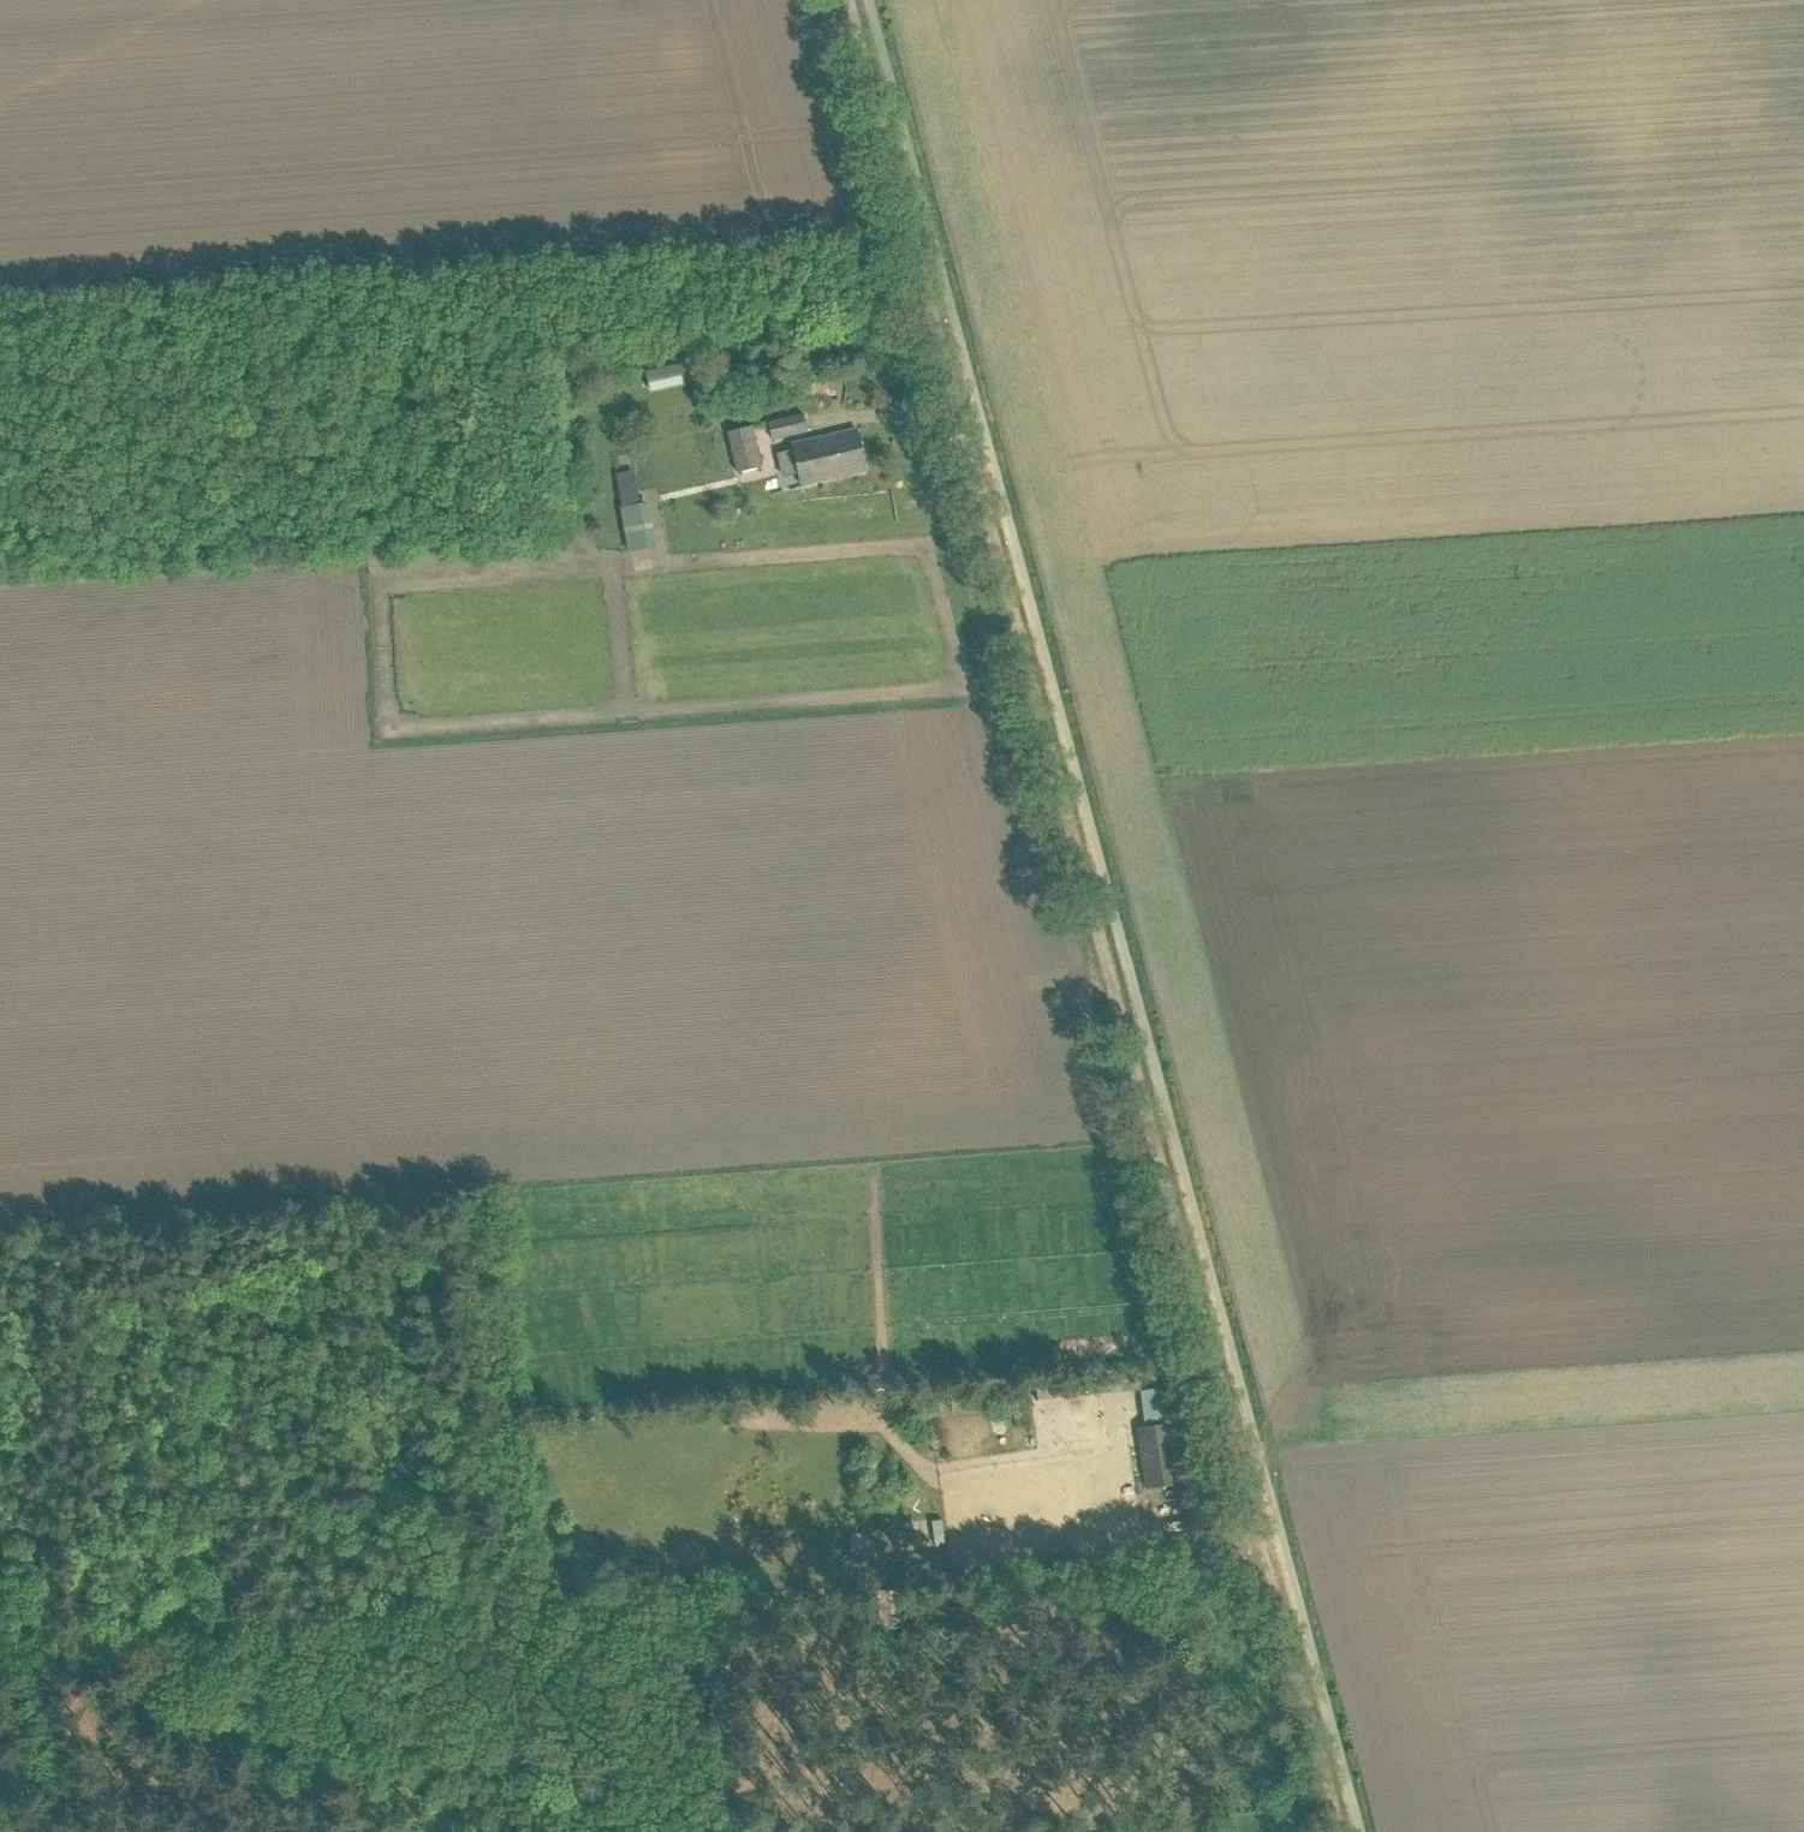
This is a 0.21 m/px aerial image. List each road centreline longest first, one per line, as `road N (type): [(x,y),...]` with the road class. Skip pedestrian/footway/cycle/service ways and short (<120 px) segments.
road 1 (track): [(1339,1831),(848,0)]

